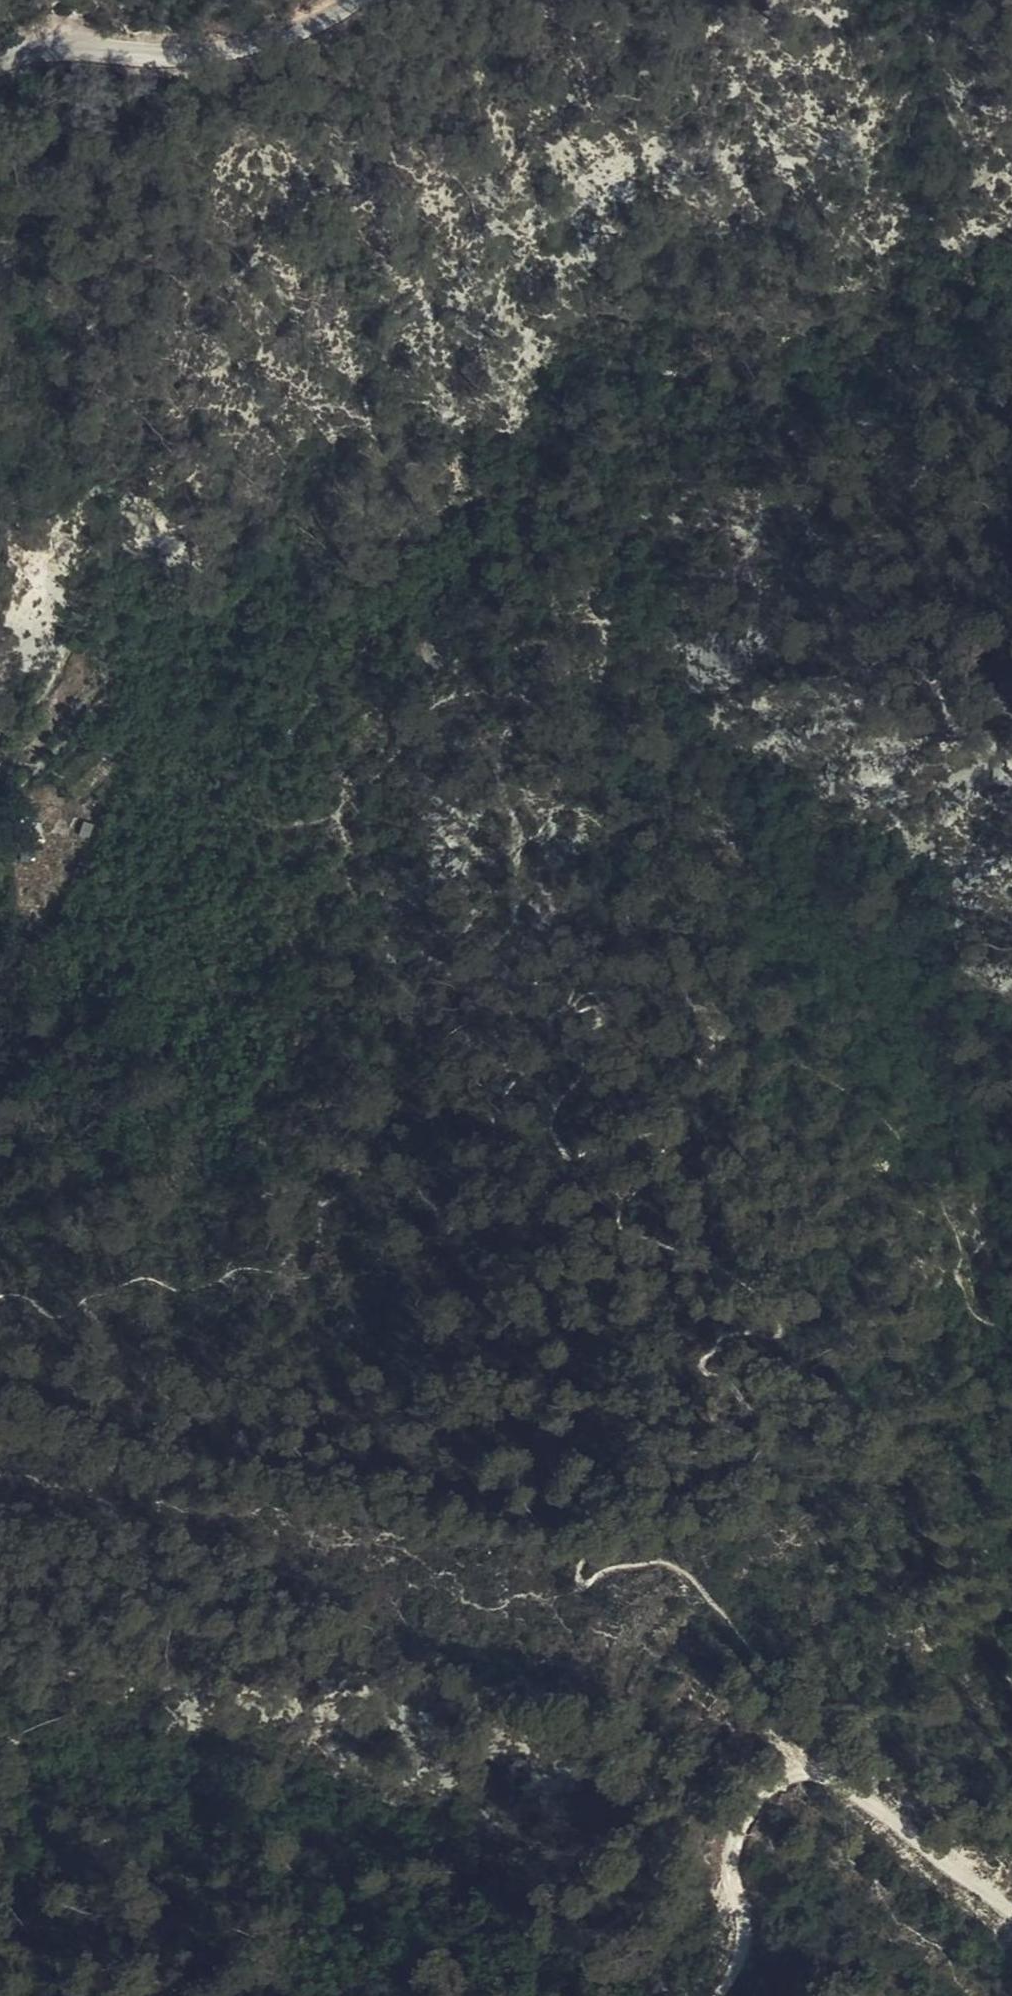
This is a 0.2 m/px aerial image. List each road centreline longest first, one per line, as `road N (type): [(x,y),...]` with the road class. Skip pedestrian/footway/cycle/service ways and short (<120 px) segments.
road 1 (track): [(1011,1915),(861,1795),(824,1772),(795,1773),(768,1787),(745,1815),(734,1851),(742,1949),(718,1995)]
road 2 (unclassified): [(364,0),(315,29),(203,53),(26,56),(0,68)]

